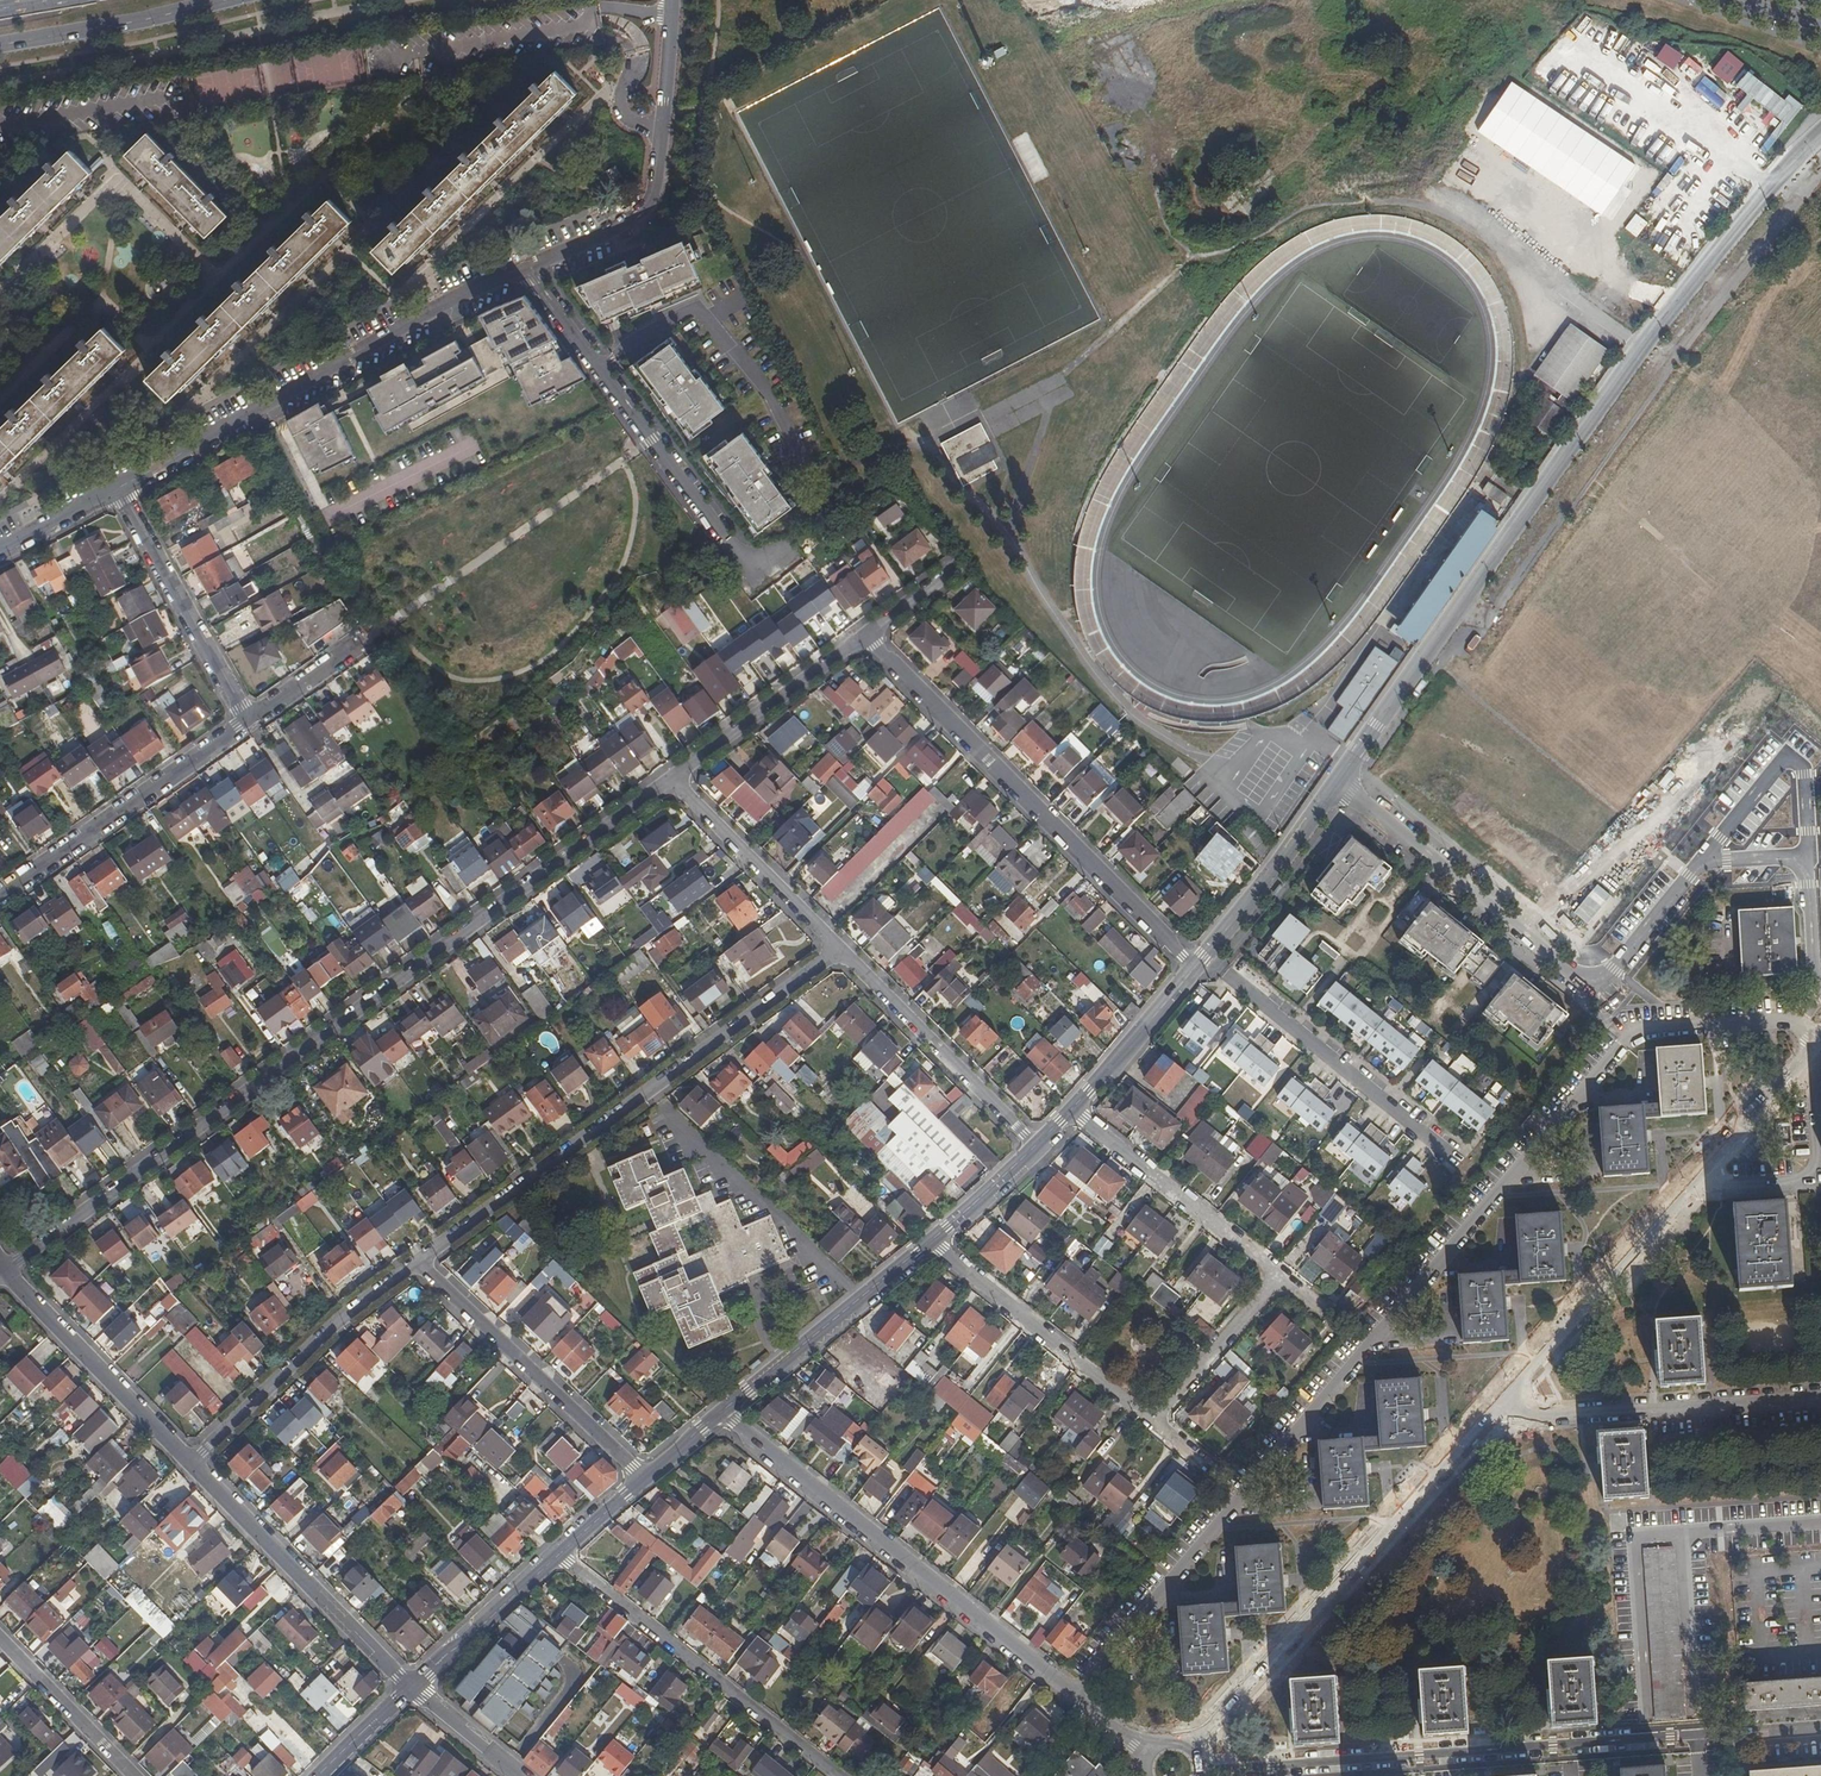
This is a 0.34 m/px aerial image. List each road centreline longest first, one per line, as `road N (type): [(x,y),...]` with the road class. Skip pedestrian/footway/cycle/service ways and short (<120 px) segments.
road 1 (residential): [(8,1269),(673,779)]
road 2 (tertiary): [(1334,788),(1641,346),(1820,131)]
road 3 (residential): [(419,1258),(835,951)]
road 4 (residential): [(1486,1422),(1820,1047)]
road 5 (residential): [(1693,1737),(1208,1770)]
road 6 (residential): [(867,637),(1191,970)]
road 7 (residential): [(527,269),(479,287),(120,486)]
road 8 (residential): [(1075,1695),(721,1411)]
road 9 (residential): [(1196,1743),(1486,1422)]
road 10 (residential): [(527,269),(746,562),(788,549)]
road 11 (tertiary): [(721,1411),(1035,1148)]
road 12 (residential): [(560,1554),(838,1775)]
road 13 (residential): [(672,0),(658,180),(649,205),(527,269)]
road 14 (residential): [(1486,1422),(1820,1398)]
road 15 (residential): [(1334,788),(1596,990)]
road 16 (residential): [(1459,1158),(1205,953)]
road 17 (residential): [(419,1258),(645,1479)]
road 18 (residential): [(192,1461),(412,1686)]
road 19 (residential): [(0,896),(249,719)]
road 20 (residential): [(192,1461),(338,1322),(419,1258)]
road 21 (residential): [(835,951),(1035,1148)]
road 22 (residential): [(249,719),(120,486)]
road 23 (residential): [(8,1269),(192,1461)]
road 24 (primary): [(0,46),(236,0)]
road 25 (residential): [(673,779),(867,637)]
road 26 (tertiary): [(1035,1148),(1191,970)]
road 27 (residential): [(673,779),(835,951)]
road 28 (tertiary): [(1205,953),(1334,788)]
road 29 (tertiary): [(412,1686),(560,1554)]
road 30 (residential): [(0,1641),(133,1775)]
road 31 (residential): [(1679,1536),(1820,1524)]
road 32 (residential): [(412,1686),(522,1775)]
road 33 (residential): [(120,486),(0,548)]
road 34 (residential): [(249,719),(355,644)]
road 35 (tertiary): [(318,1775),(412,1686)]

